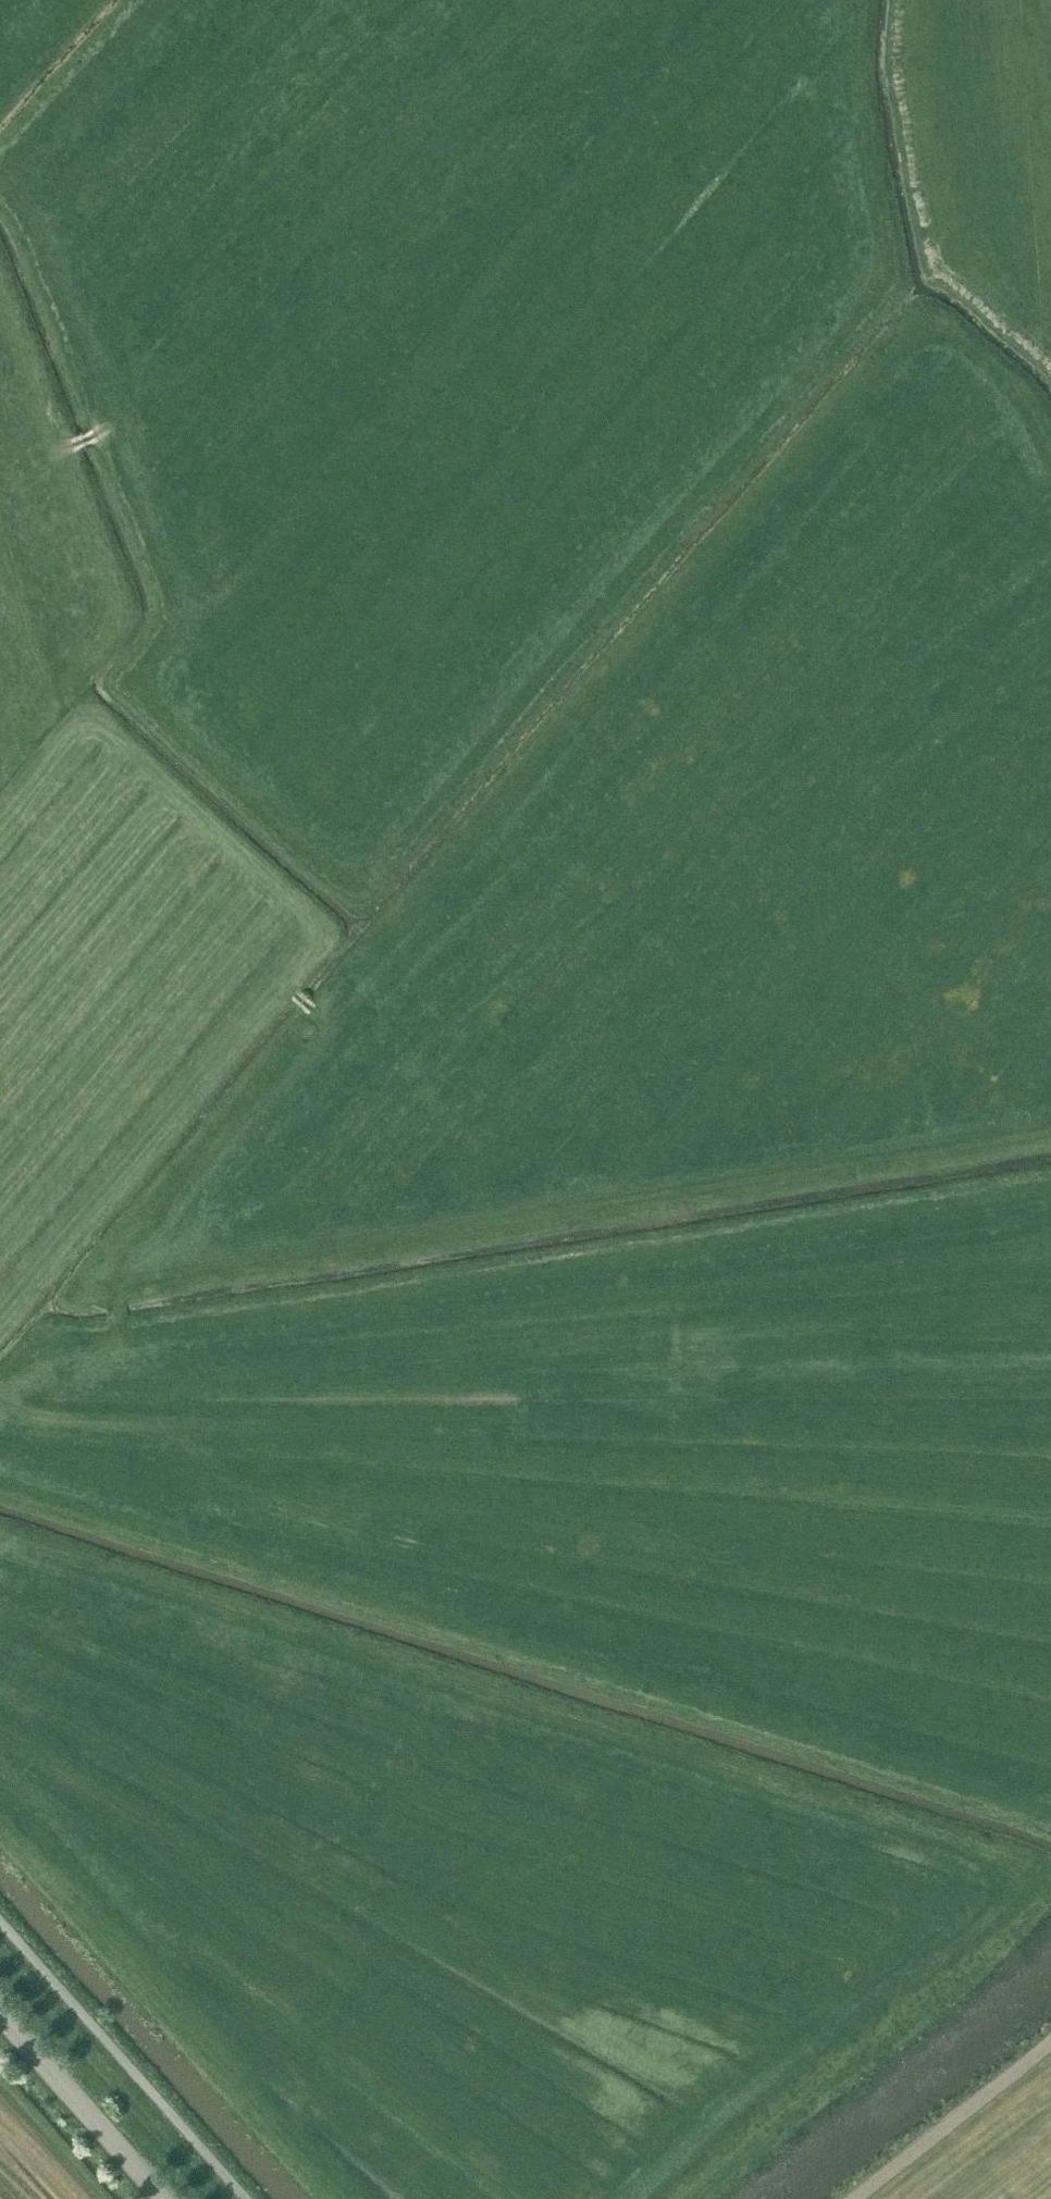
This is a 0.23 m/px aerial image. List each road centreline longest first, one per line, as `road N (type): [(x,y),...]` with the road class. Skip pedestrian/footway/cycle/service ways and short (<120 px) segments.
road 1 (tertiary): [(164,2198),(0,2014)]

